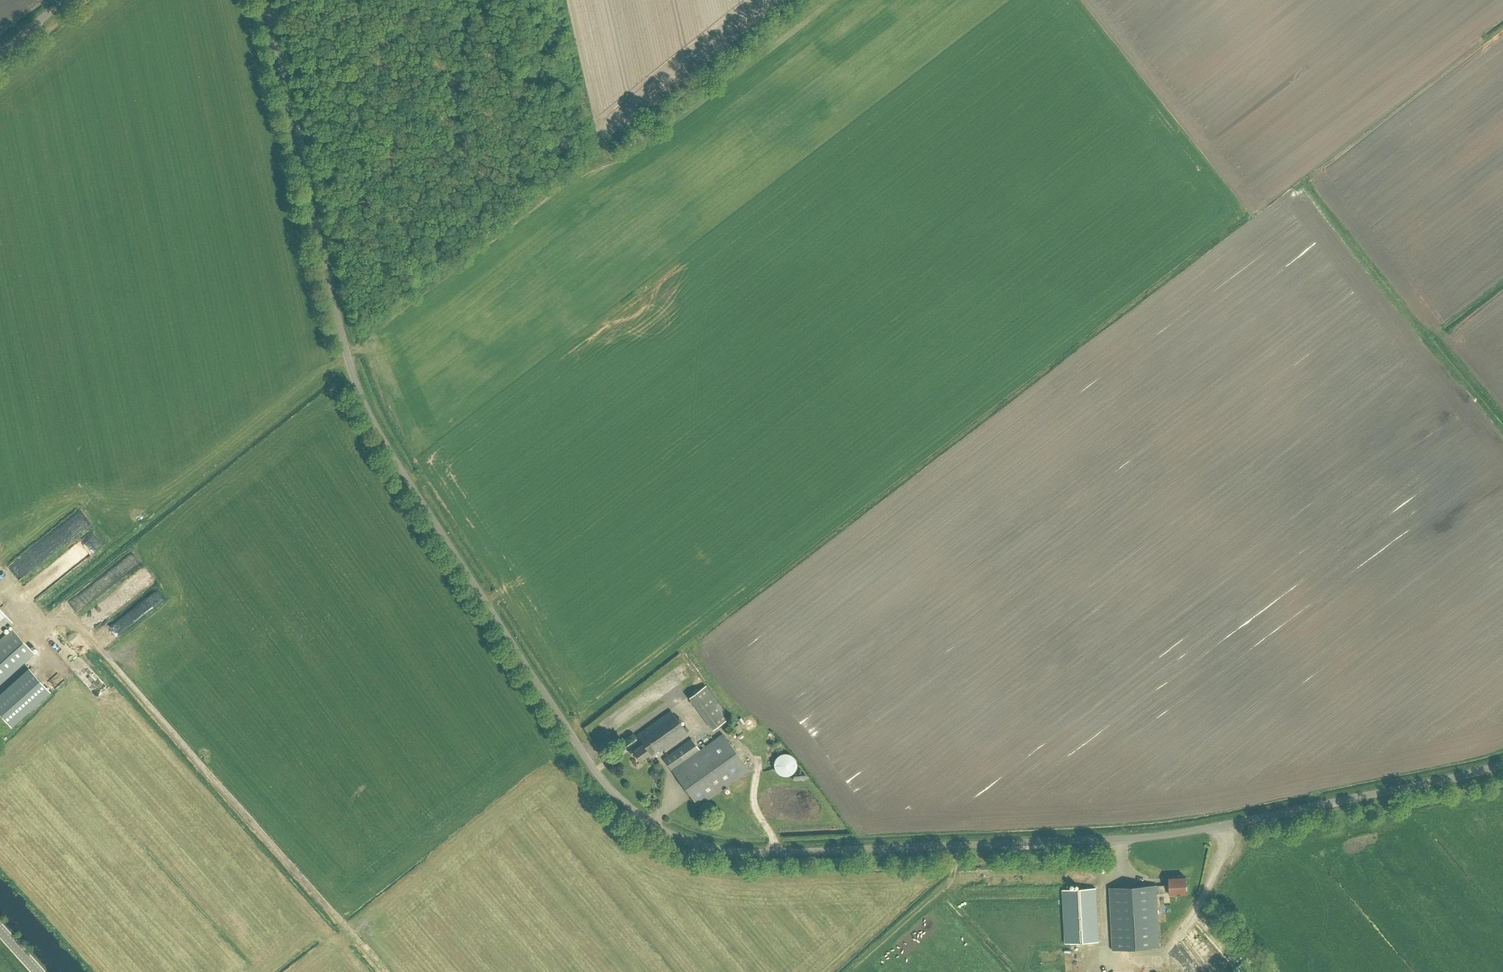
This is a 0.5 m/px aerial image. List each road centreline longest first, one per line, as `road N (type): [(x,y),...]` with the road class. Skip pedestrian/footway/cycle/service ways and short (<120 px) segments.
road 1 (unclassified): [(1502,763),(1135,837),(764,852),(705,846),(660,827),(609,789),(570,738),(371,418),(343,342),(264,0)]

